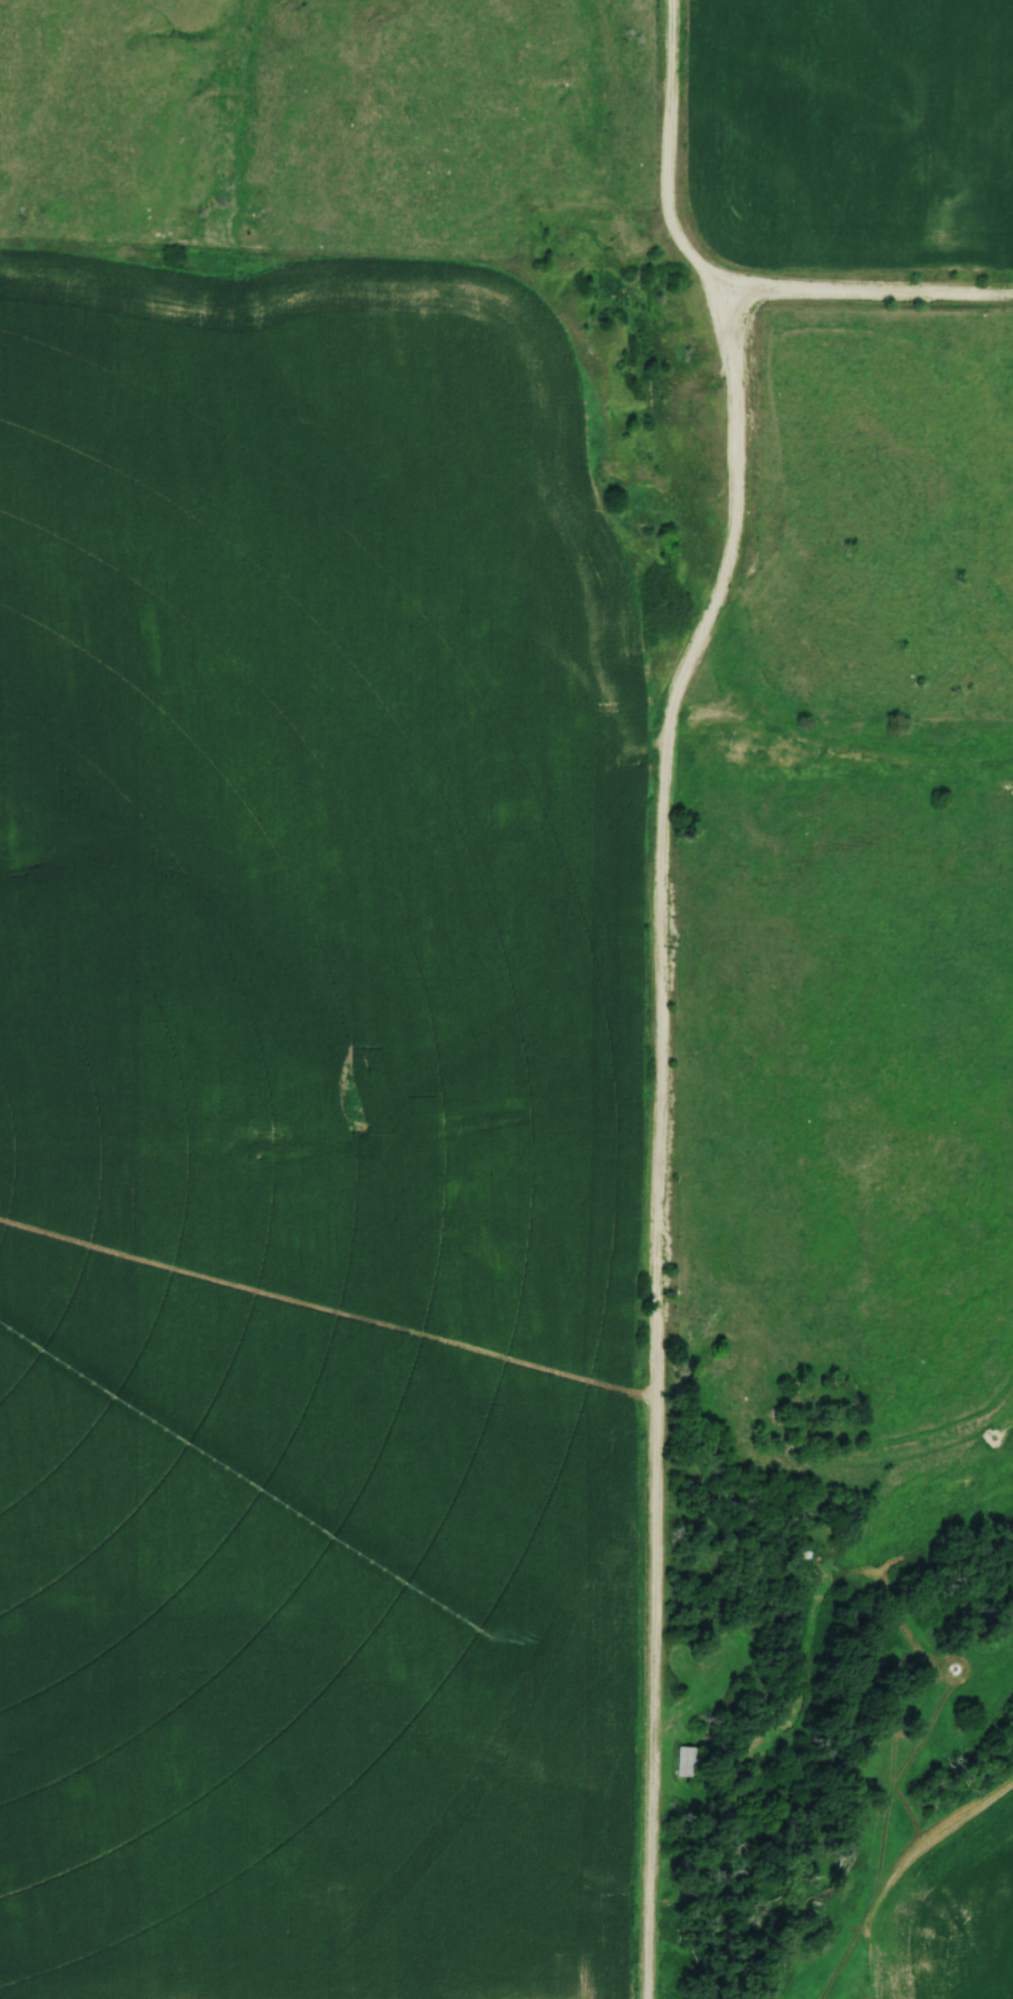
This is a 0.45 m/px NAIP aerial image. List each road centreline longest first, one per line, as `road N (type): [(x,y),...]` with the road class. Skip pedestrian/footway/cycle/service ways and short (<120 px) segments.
road 1 (residential): [(647,1998),(668,717),(735,537),(742,467),(740,392),(725,325),(703,266),(672,219),(671,0)]
road 2 (residential): [(1012,298),(766,296),(726,288),(703,266)]

